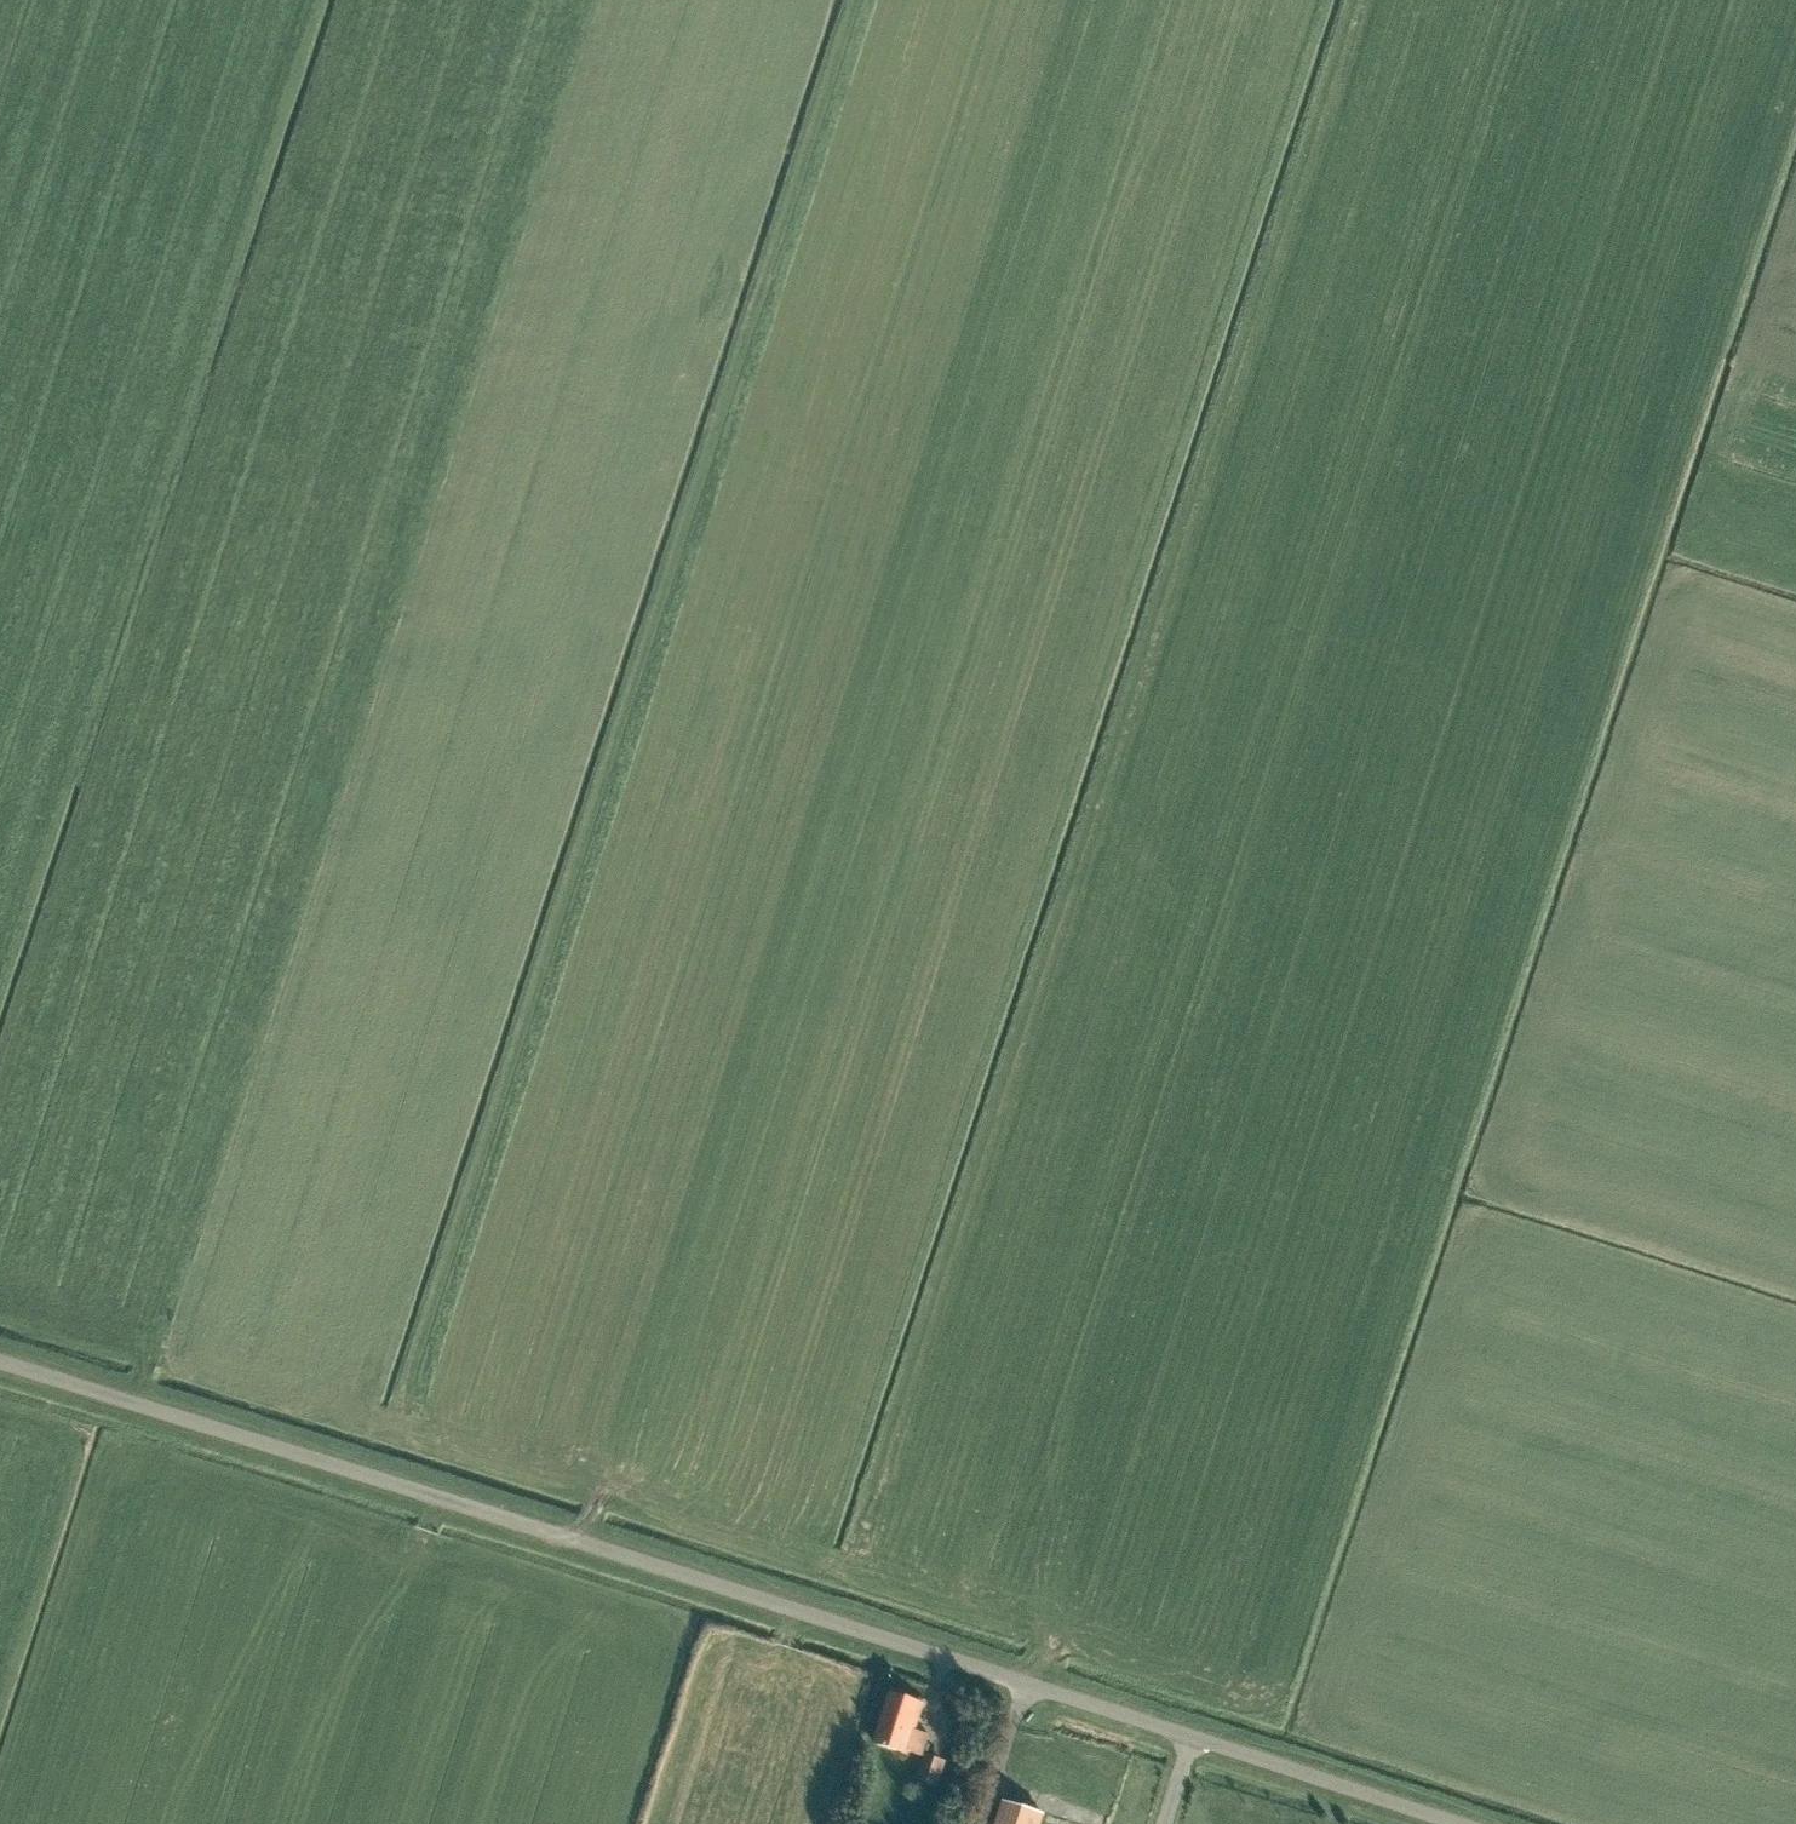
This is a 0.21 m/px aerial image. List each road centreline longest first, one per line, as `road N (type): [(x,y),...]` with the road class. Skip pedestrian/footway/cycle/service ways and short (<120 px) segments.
road 1 (unclassified): [(0,1363),(1448,1823)]

